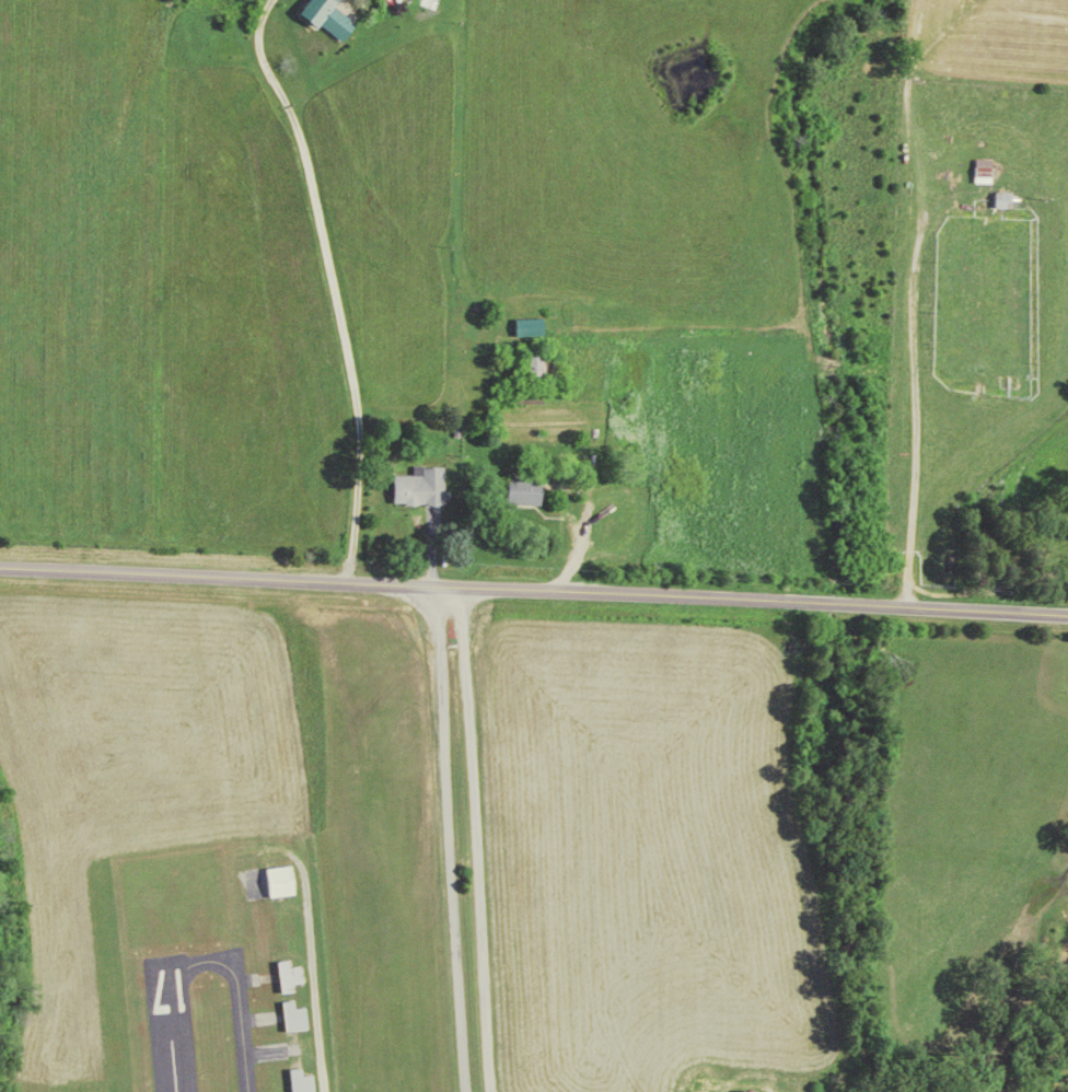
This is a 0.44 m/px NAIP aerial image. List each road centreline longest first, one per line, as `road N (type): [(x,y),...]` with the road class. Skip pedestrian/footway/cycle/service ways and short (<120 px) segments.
road 1 (tertiary): [(1067,611),(0,566)]

